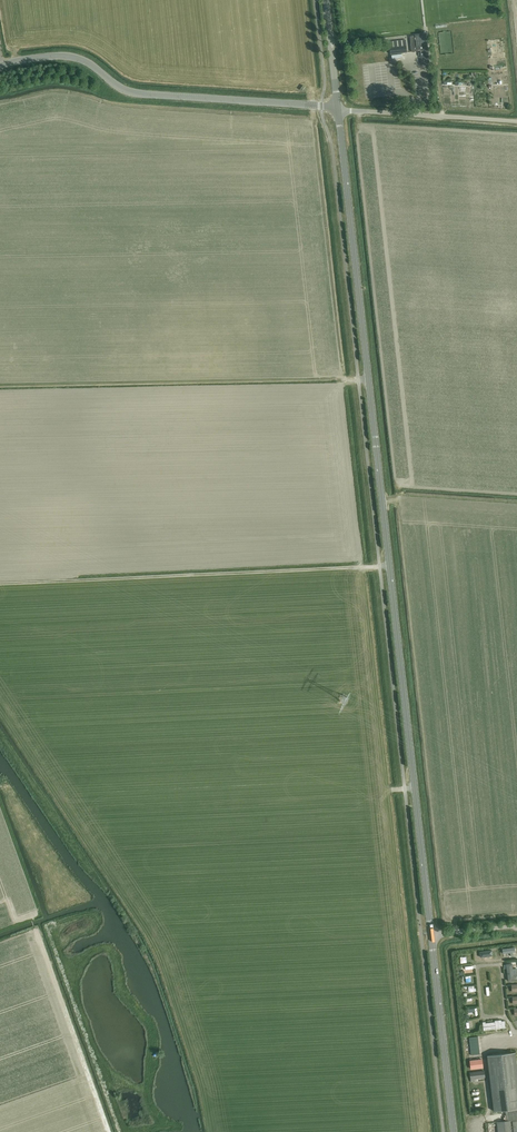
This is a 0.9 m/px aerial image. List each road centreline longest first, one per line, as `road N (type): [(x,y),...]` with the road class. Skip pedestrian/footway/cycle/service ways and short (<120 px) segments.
road 1 (tertiary): [(431,934),(338,109)]
road 2 (track): [(0,584),(380,567)]
road 3 (unclassified): [(321,106),(131,92),(72,57),(0,66)]
road 4 (tertiary): [(453,1131),(431,934)]
road 5 (unclassified): [(516,122),(338,109)]

